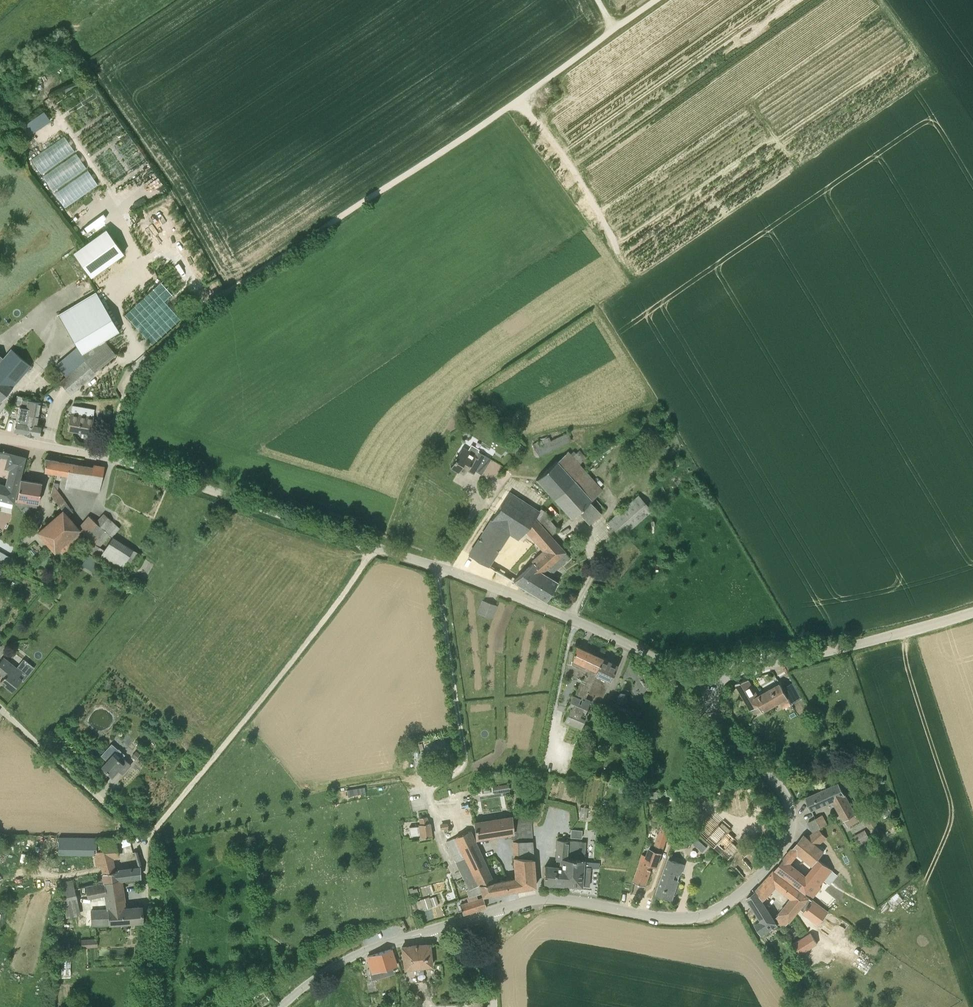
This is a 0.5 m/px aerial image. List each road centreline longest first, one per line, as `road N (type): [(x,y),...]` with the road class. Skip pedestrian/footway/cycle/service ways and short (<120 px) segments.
road 1 (unclassified): [(716,684),(449,570),(123,462),(0,438)]
road 2 (track): [(105,457),(141,366),(185,324),(655,0)]
road 3 (unclassified): [(495,910),(550,898),(689,917),(717,909),(752,884),(788,841),(791,811),(779,786),(720,723),(711,698),(716,684)]
road 4 (track): [(375,546),(144,839)]
road 5 (unclassified): [(147,1006),(144,839),(0,708)]
road 6 (unclassified): [(716,684),(736,670),(972,612)]
road 7 (track): [(517,596),(499,634),(498,748),(489,761),(454,775)]
road 8 (unclassified): [(280,1006),(344,960),(423,931)]

